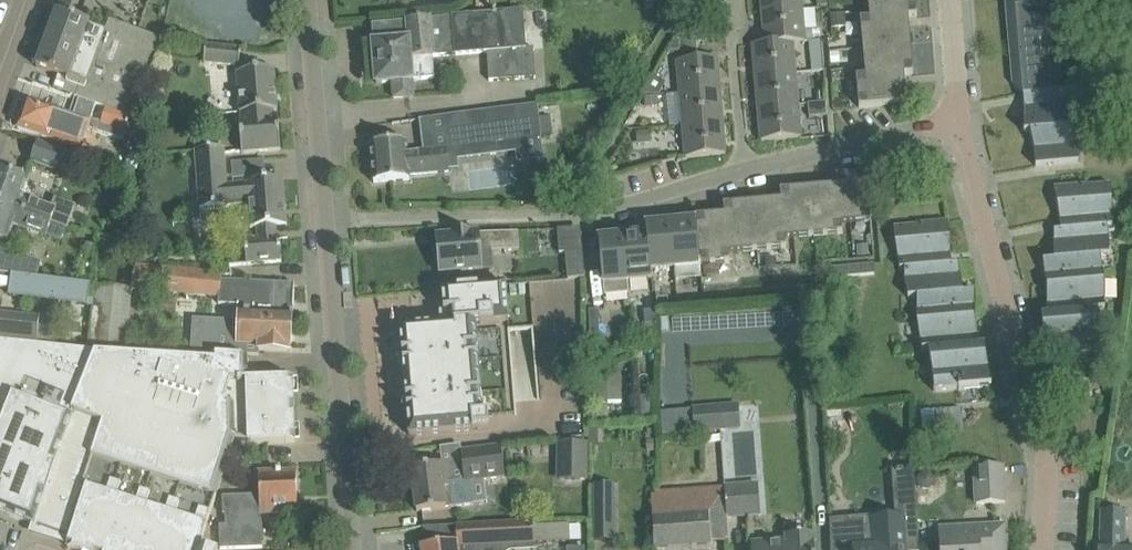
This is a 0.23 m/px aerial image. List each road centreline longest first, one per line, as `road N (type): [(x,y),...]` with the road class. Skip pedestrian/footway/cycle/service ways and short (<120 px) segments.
road 1 (residential): [(353,549),(309,0)]
road 2 (residential): [(1043,549),(1043,452),(957,118)]
road 3 (residential): [(743,169),(957,118)]
road 4 (residential): [(569,215),(743,169)]
road 5 (residential): [(743,169),(730,44),(741,0)]

